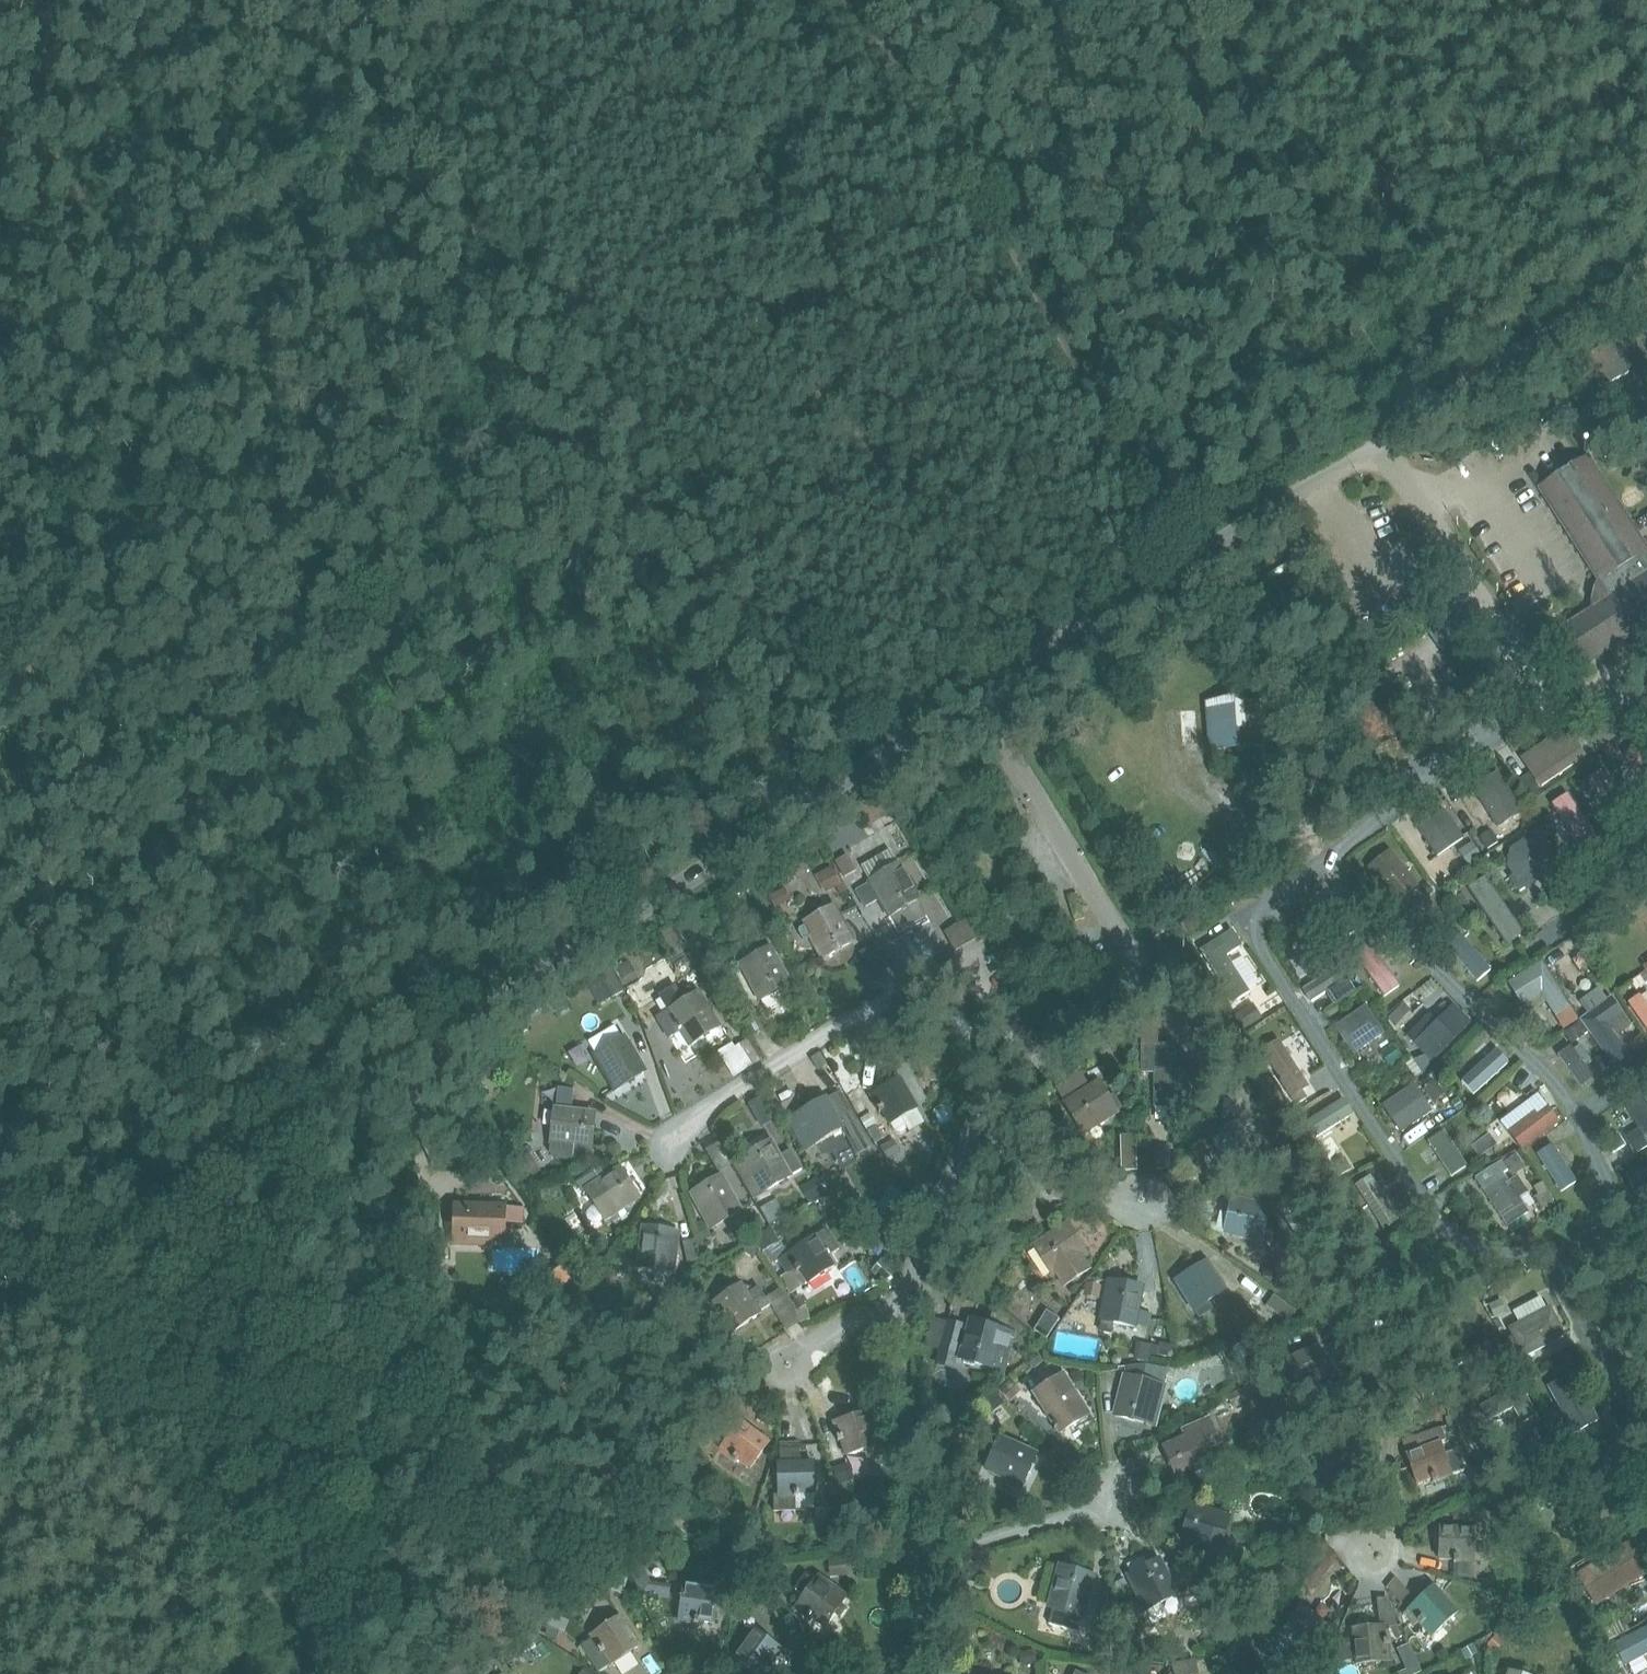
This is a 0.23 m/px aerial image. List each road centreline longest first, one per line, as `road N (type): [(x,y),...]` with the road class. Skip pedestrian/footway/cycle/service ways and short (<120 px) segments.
road 1 (unclassified): [(0,1322),(1646,284)]

